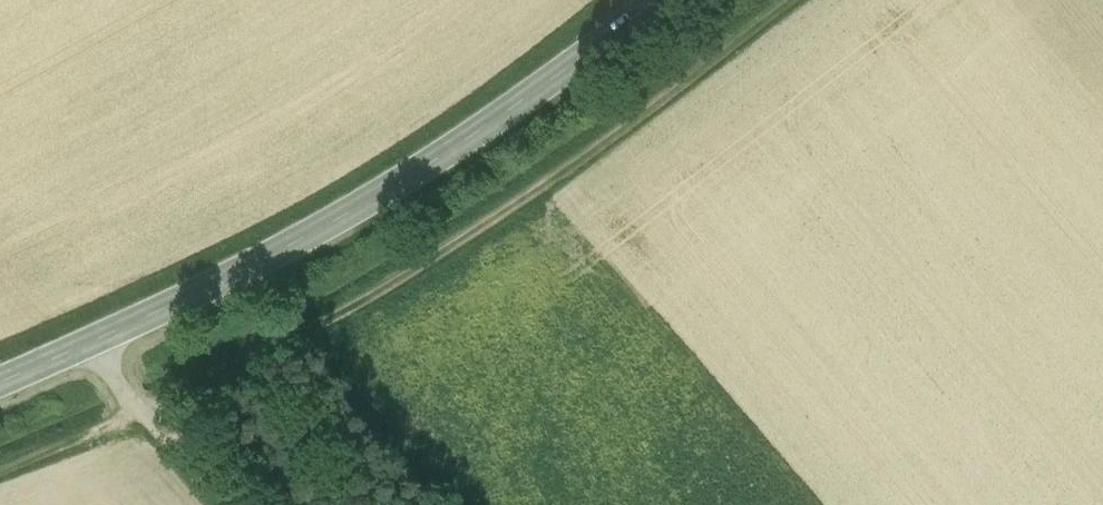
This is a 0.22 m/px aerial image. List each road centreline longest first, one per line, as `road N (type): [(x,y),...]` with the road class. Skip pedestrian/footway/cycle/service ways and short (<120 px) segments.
road 1 (track): [(0,473),(143,412),(402,278),(643,116),(791,0)]
road 2 (secondary): [(83,345),(252,265),(390,188),(657,0)]
road 3 (unclassified): [(83,345),(223,504)]

